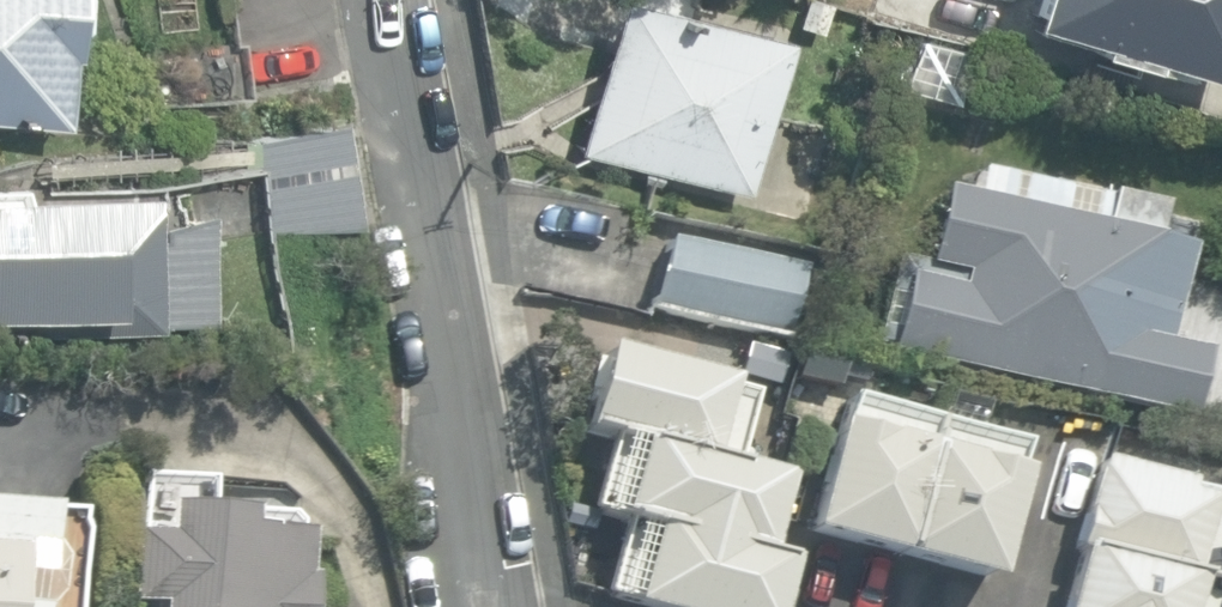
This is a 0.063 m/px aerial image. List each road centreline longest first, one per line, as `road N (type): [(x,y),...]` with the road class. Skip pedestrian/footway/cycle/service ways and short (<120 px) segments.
road 1 (residential): [(399,0),(449,266),(485,606)]

